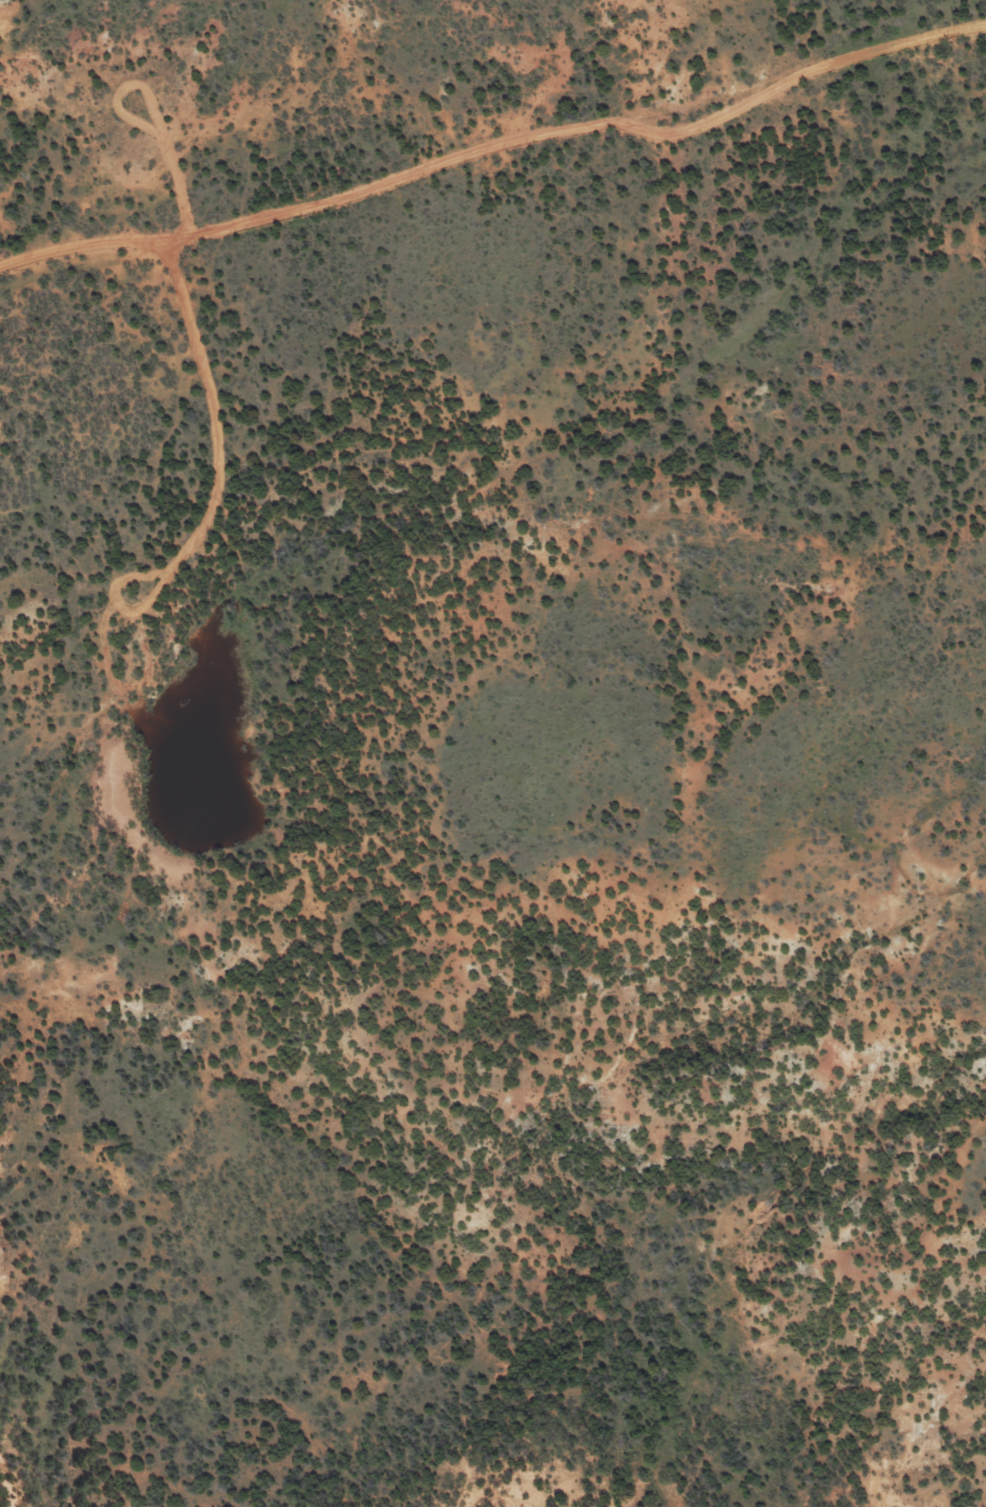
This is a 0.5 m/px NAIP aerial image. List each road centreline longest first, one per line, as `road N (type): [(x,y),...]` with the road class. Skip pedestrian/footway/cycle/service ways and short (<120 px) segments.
road 1 (residential): [(985,37),(875,53),(645,130),(0,291)]

